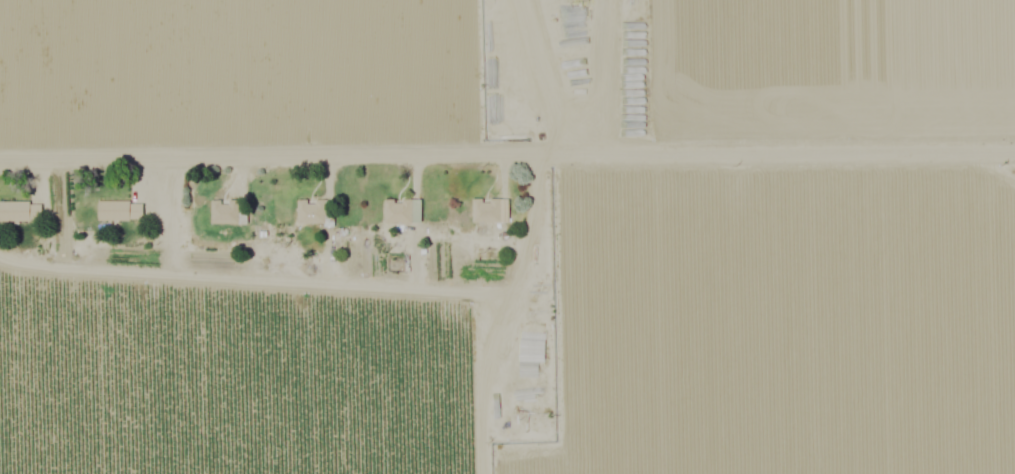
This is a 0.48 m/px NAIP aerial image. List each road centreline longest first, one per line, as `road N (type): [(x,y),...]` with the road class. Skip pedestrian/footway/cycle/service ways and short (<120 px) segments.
road 1 (residential): [(1014,152),(0,158)]
road 2 (track): [(0,253),(70,266),(492,290),(513,280),(532,208),(534,155)]

